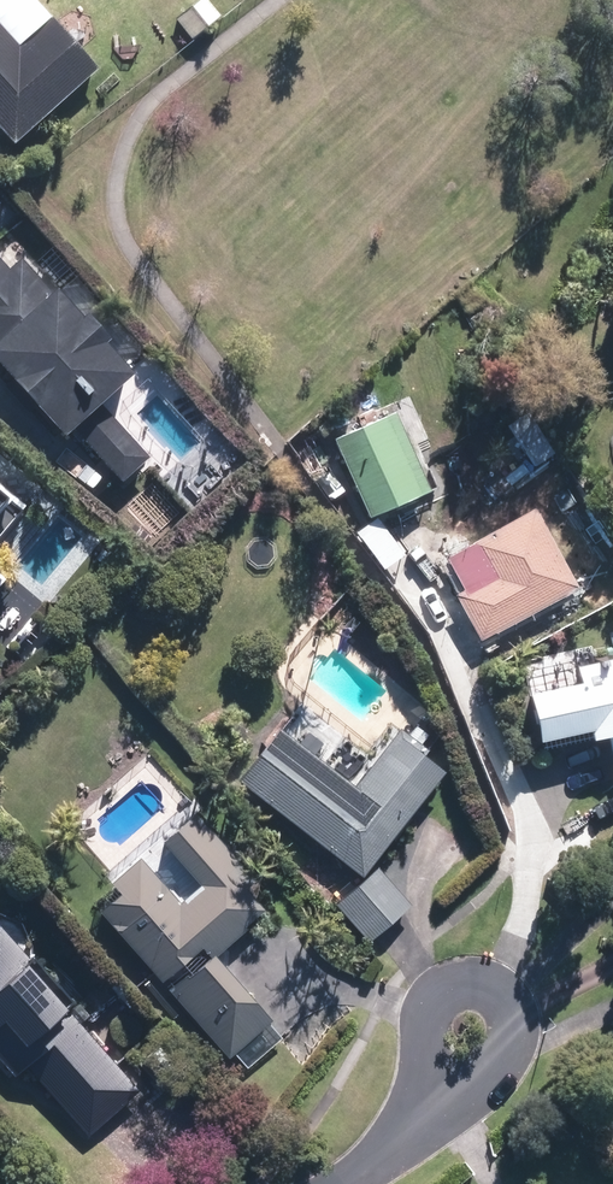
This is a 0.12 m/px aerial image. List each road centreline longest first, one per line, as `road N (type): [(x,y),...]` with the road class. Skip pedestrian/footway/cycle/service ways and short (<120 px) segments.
road 1 (residential): [(416,1121),(430,1015),(446,989),(475,981),(502,992),(514,1032),(497,1066),(465,1096)]

